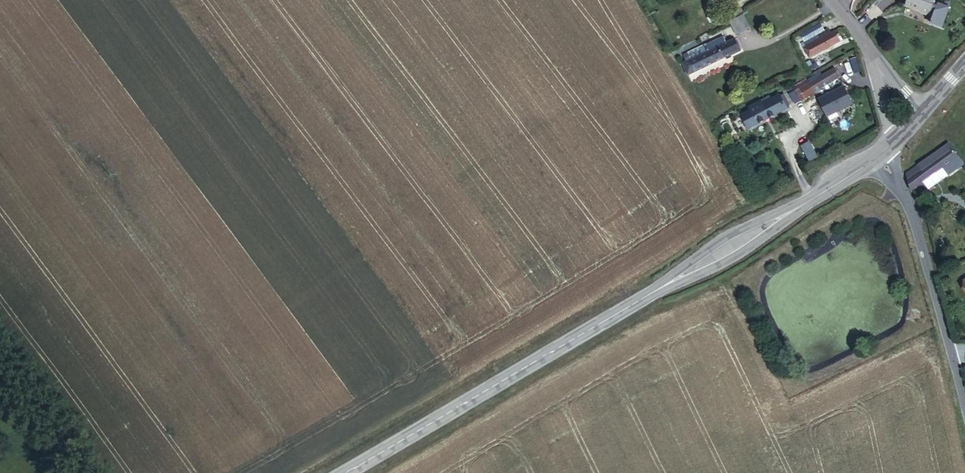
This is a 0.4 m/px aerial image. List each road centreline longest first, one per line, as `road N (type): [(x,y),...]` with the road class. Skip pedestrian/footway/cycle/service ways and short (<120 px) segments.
road 1 (tertiary): [(876,157),(354,472)]
road 2 (unclassified): [(876,157),(901,187),(964,410)]

